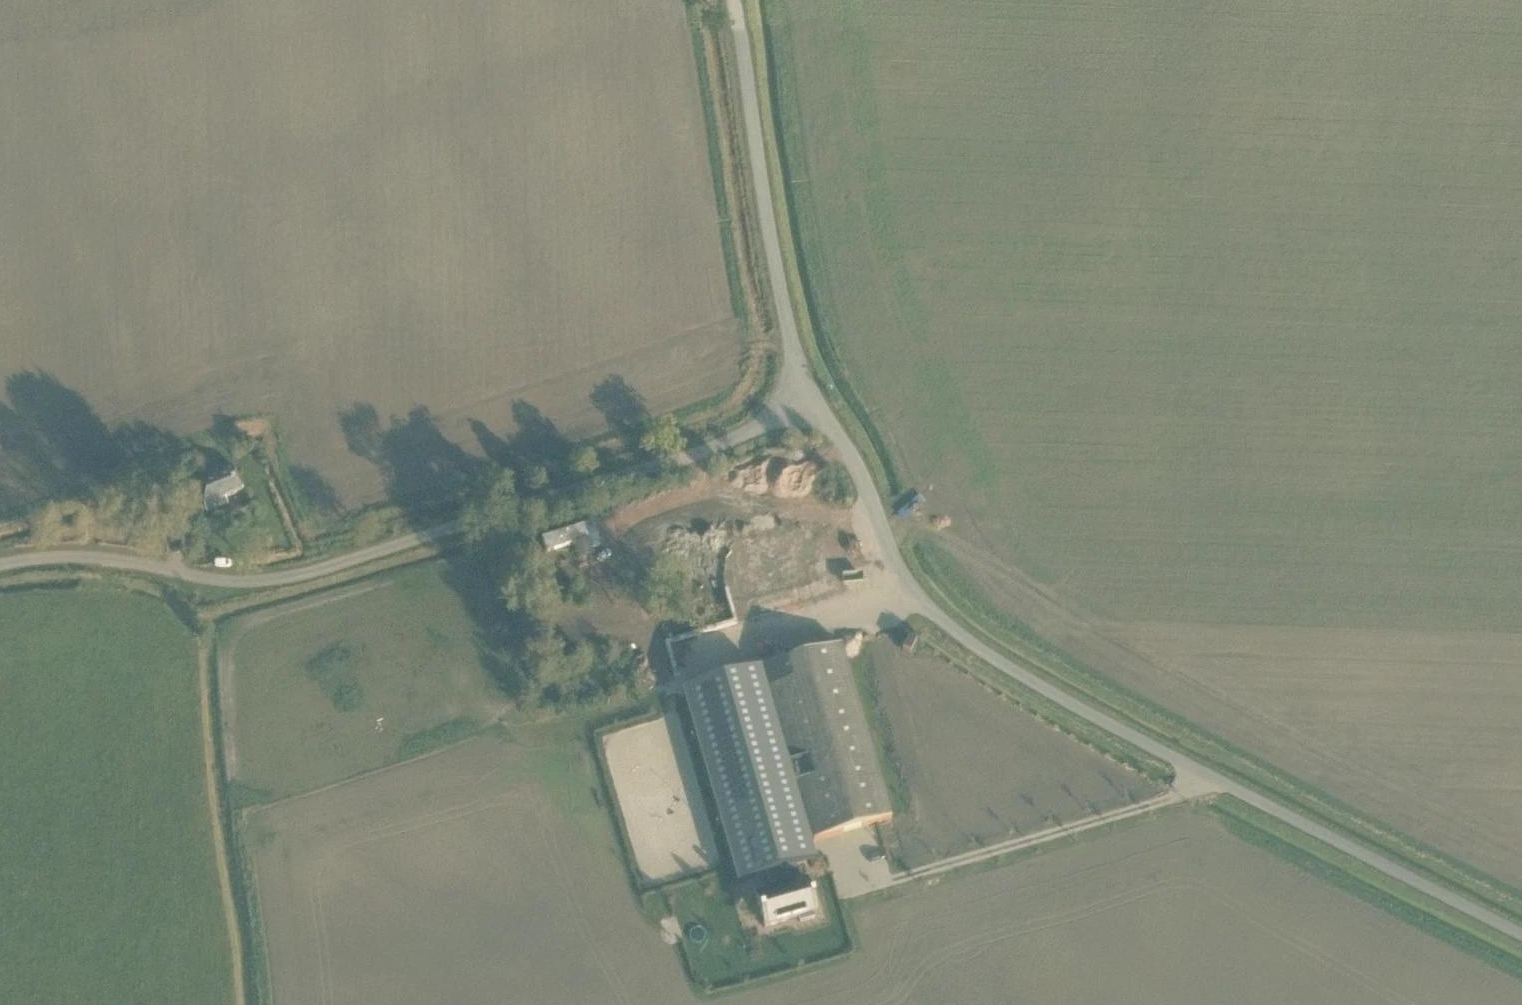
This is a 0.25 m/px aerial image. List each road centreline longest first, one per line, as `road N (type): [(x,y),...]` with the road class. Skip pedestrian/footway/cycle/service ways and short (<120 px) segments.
road 1 (tertiary): [(1521,939),(994,665),(919,606),(891,566),(814,404)]
road 2 (tertiary): [(0,566),(79,559),(271,578),(680,463),(814,404)]
road 3 (tertiary): [(814,404),(766,227),(734,0)]

